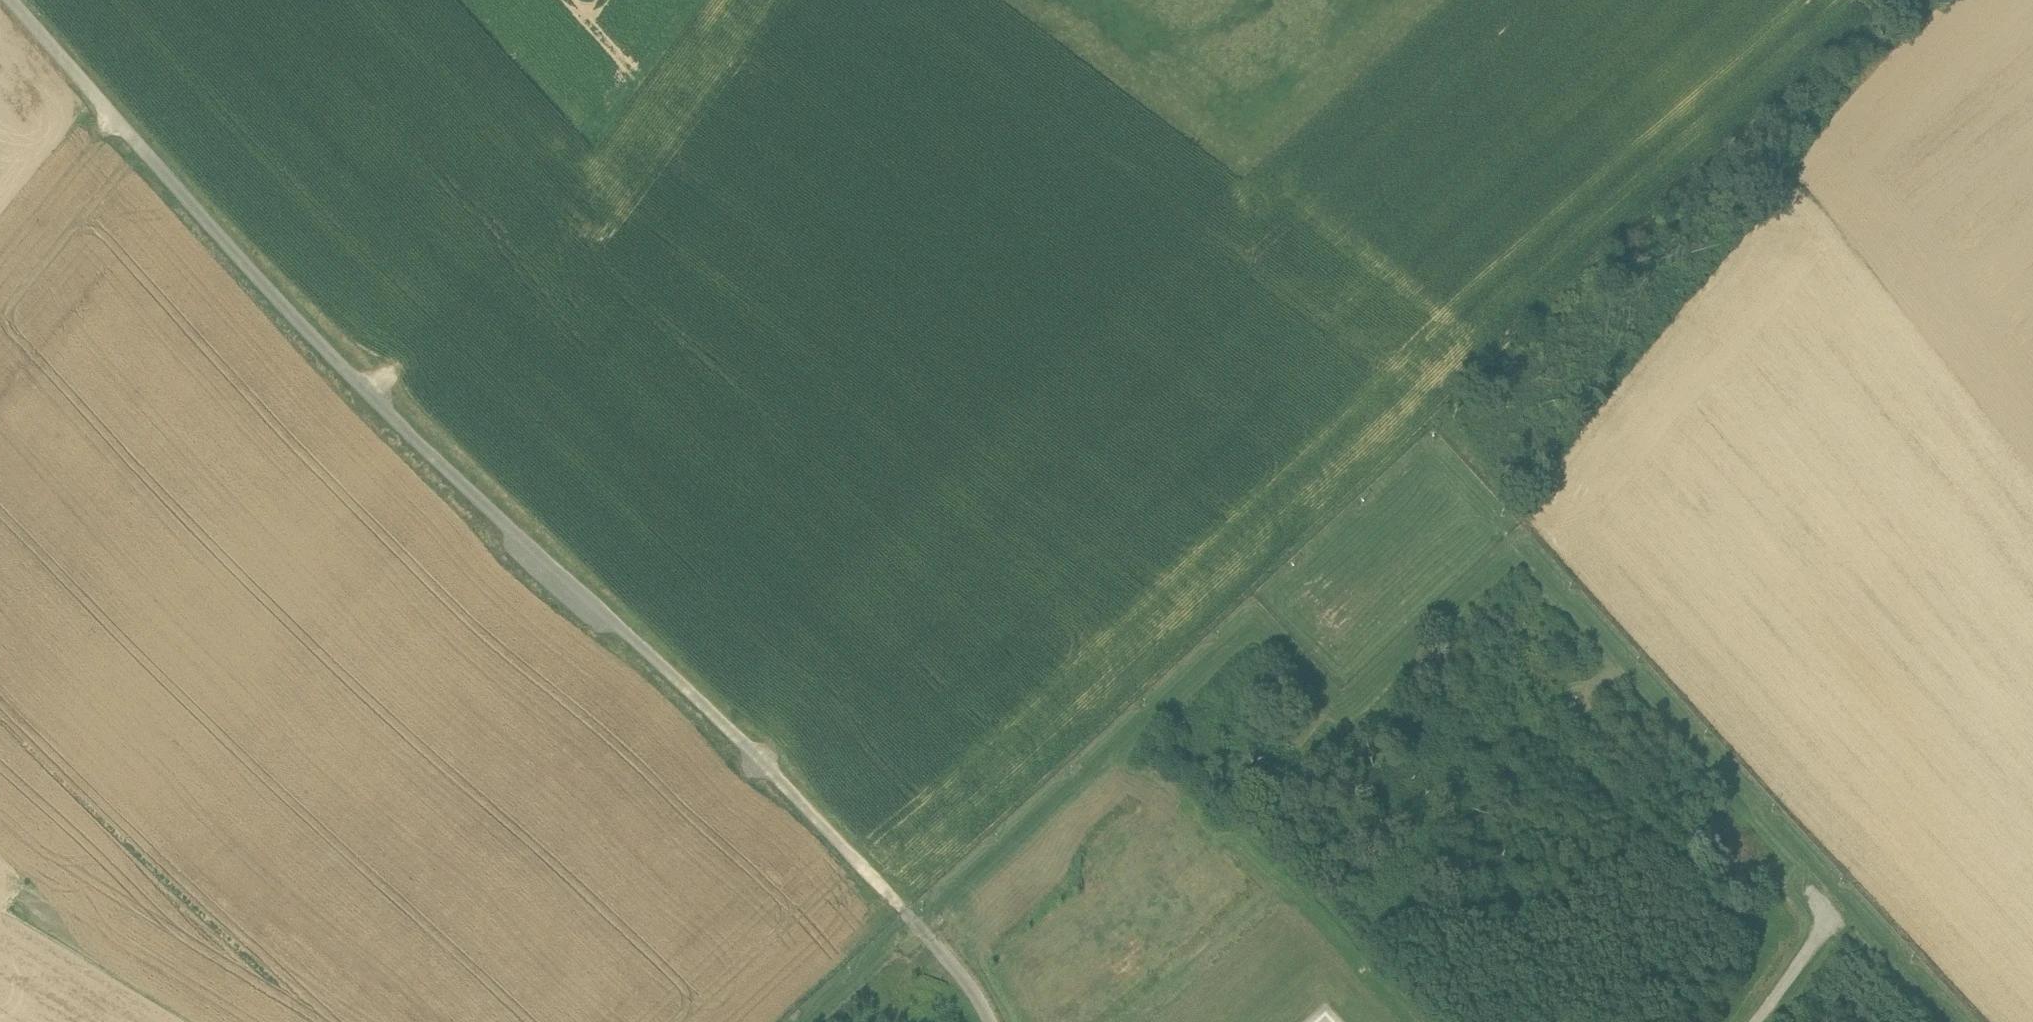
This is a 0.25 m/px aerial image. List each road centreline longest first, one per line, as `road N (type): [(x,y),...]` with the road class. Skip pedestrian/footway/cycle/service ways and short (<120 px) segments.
road 1 (track): [(13,0),(370,392),(738,736),(906,911)]

